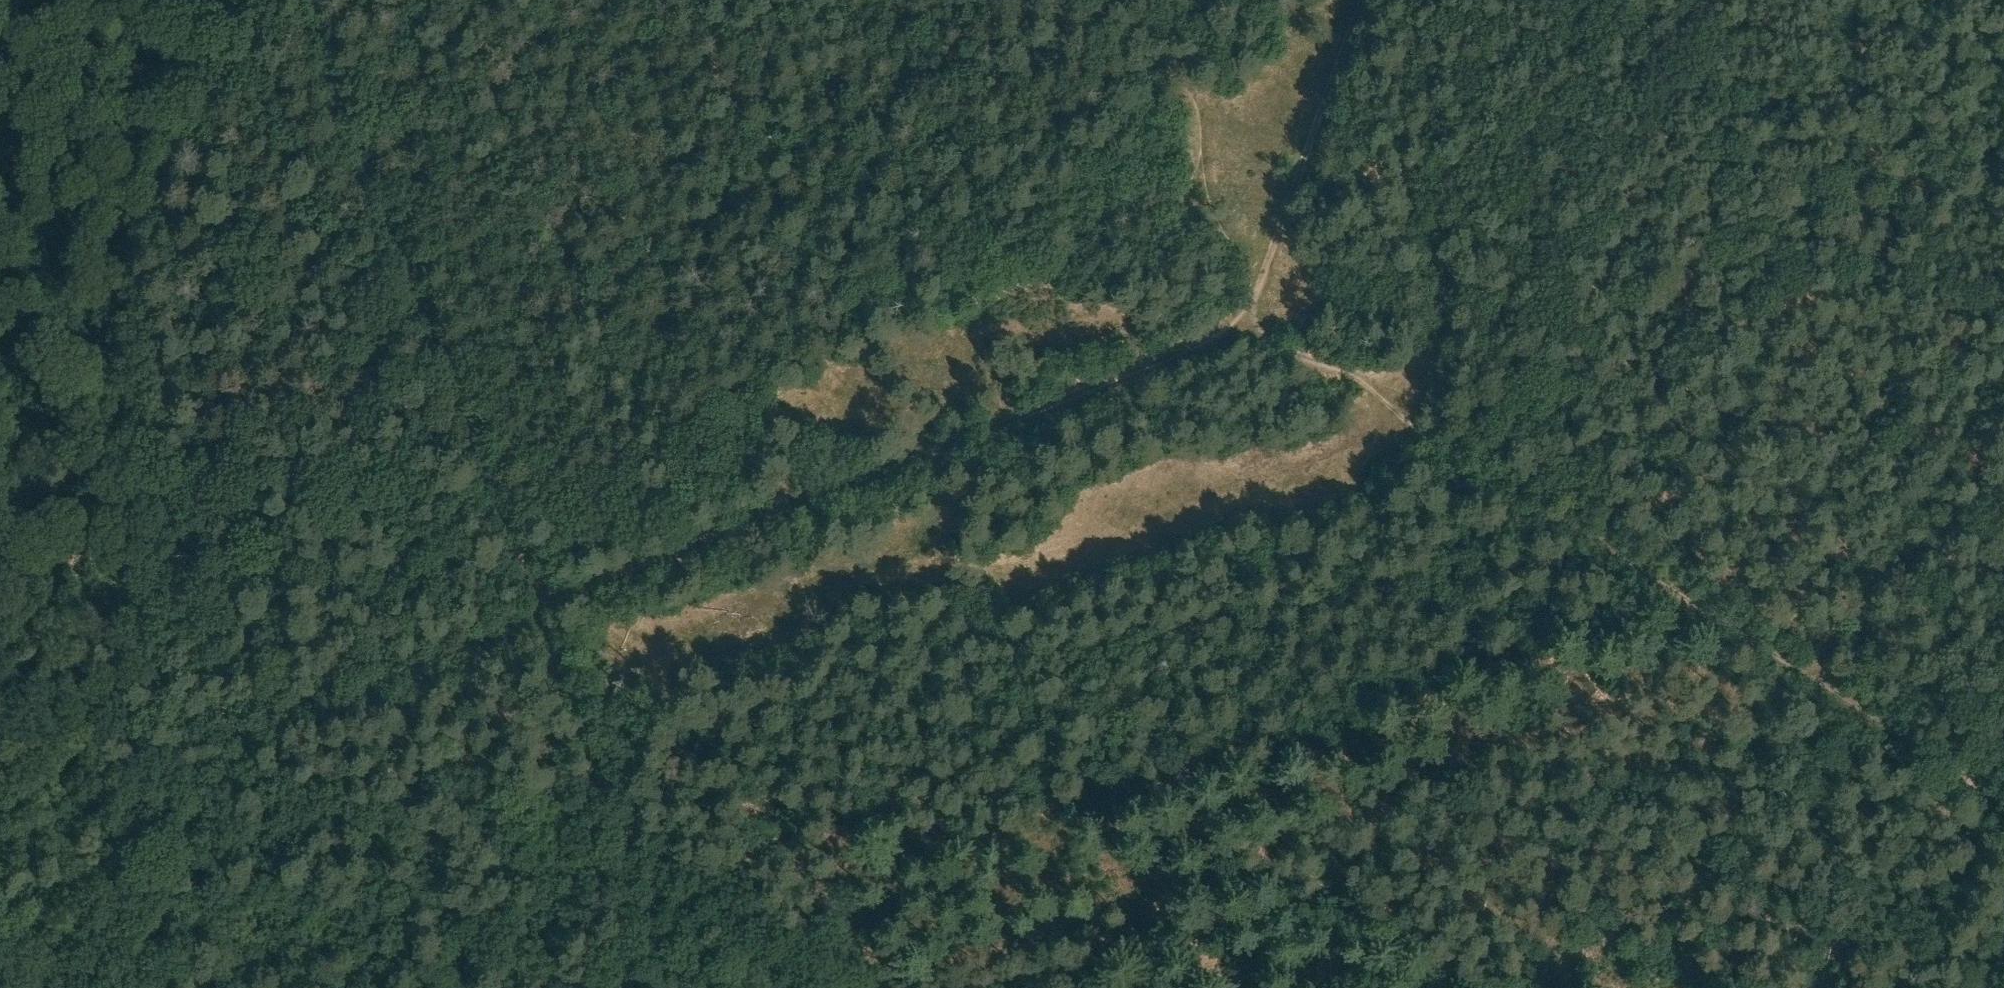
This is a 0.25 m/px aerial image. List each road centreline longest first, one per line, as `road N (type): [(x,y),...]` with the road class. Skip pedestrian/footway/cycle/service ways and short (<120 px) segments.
road 1 (track): [(300,0),(560,665),(698,987)]
road 2 (track): [(2003,801),(1469,458),(1374,389),(1263,340),(1241,319)]
road 3 (track): [(1241,319),(1263,281),(1363,0)]

